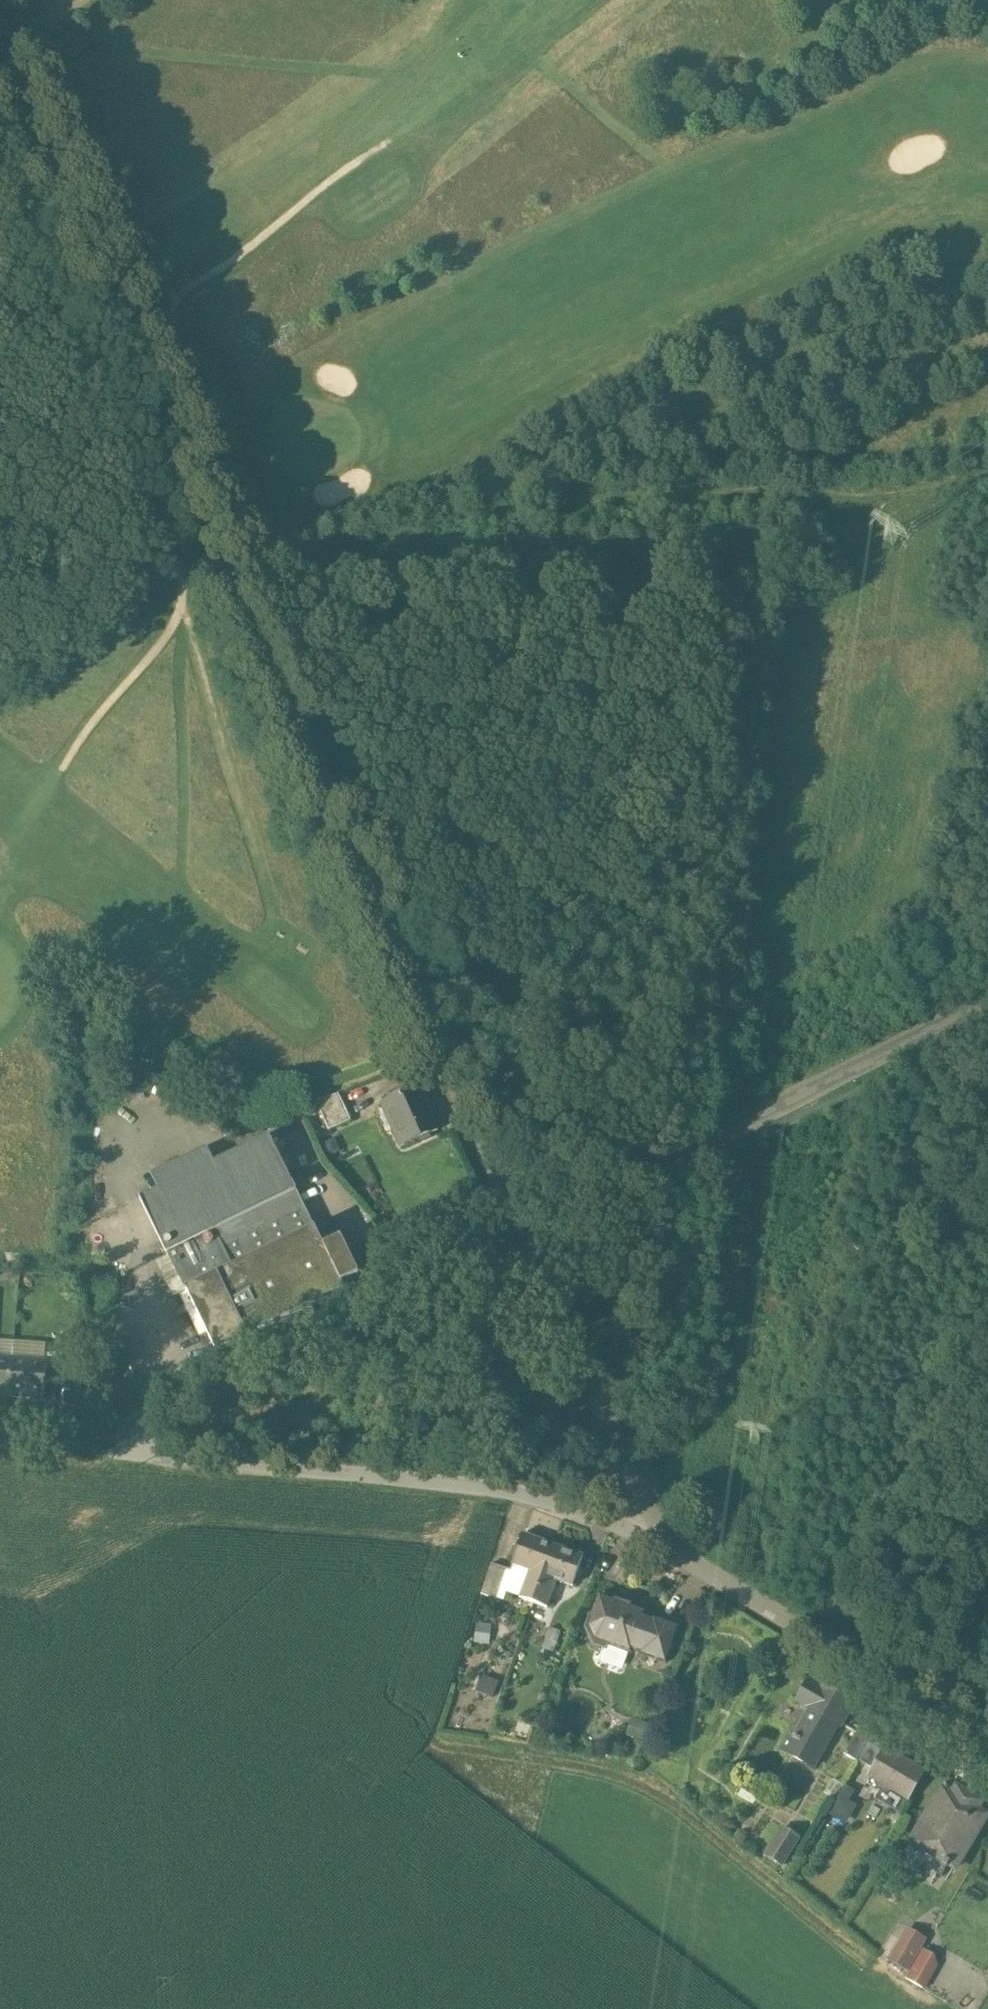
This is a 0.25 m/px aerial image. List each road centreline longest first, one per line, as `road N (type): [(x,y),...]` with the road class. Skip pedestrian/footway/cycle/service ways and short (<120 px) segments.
road 1 (unclassified): [(527,1228),(0,61)]
road 2 (unclassified): [(666,1552),(546,1493),(480,1480),(88,1449)]
road 3 (unclassified): [(527,1228),(987,999)]
road 4 (unclassified): [(88,1449),(221,1374),(527,1228)]
road 5 (unclassified): [(987,1737),(666,1552)]
road 6 (unclassified): [(666,1552),(527,1228)]

